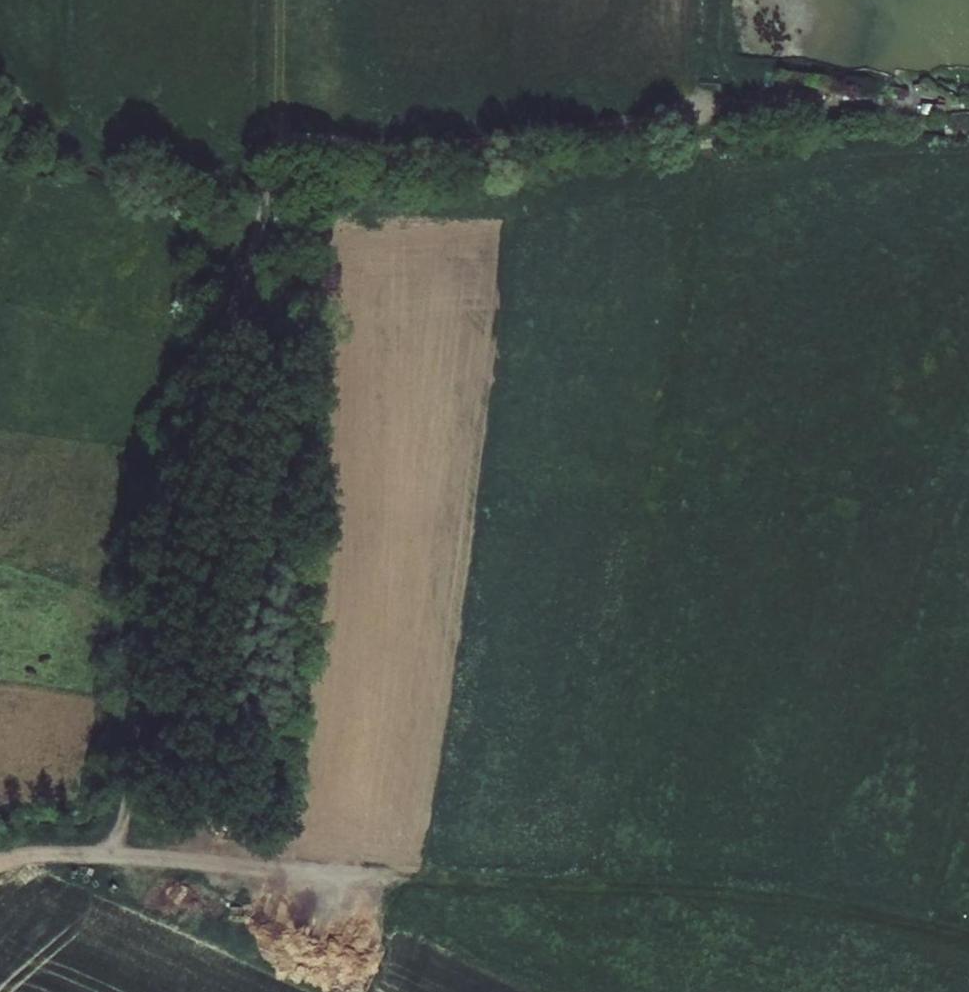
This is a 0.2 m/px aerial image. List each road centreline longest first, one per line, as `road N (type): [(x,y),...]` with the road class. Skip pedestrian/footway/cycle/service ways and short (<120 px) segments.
road 1 (track): [(0,859),(46,852),(394,872)]

